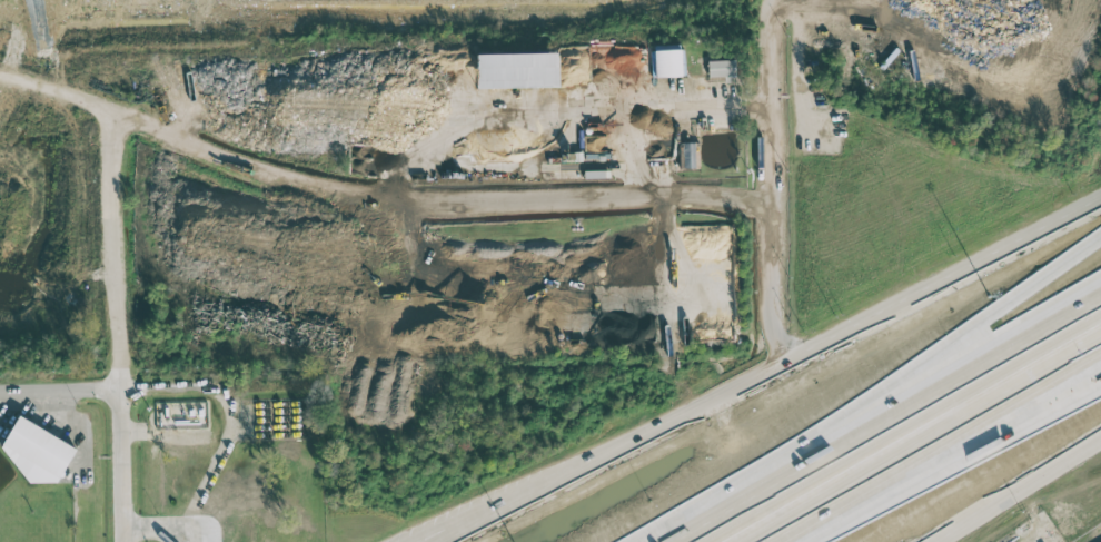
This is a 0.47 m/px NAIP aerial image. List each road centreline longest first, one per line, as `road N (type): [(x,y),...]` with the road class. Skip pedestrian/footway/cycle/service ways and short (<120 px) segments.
road 1 (primary): [(1100,202),(444,541)]
road 2 (motorway): [(1100,242),(637,541)]
road 3 (motorway): [(1100,305),(687,541)]
road 4 (residential): [(112,114),(123,541)]
road 5 (motorway): [(753,541),(1100,341)]
road 6 (residential): [(772,377),(766,0)]
road 7 (motorway): [(813,541),(1100,387)]
road 8 (primary): [(932,541),(1100,438)]
road 9 (primary): [(586,466),(404,541)]
road 10 (residential): [(0,392),(120,391)]

